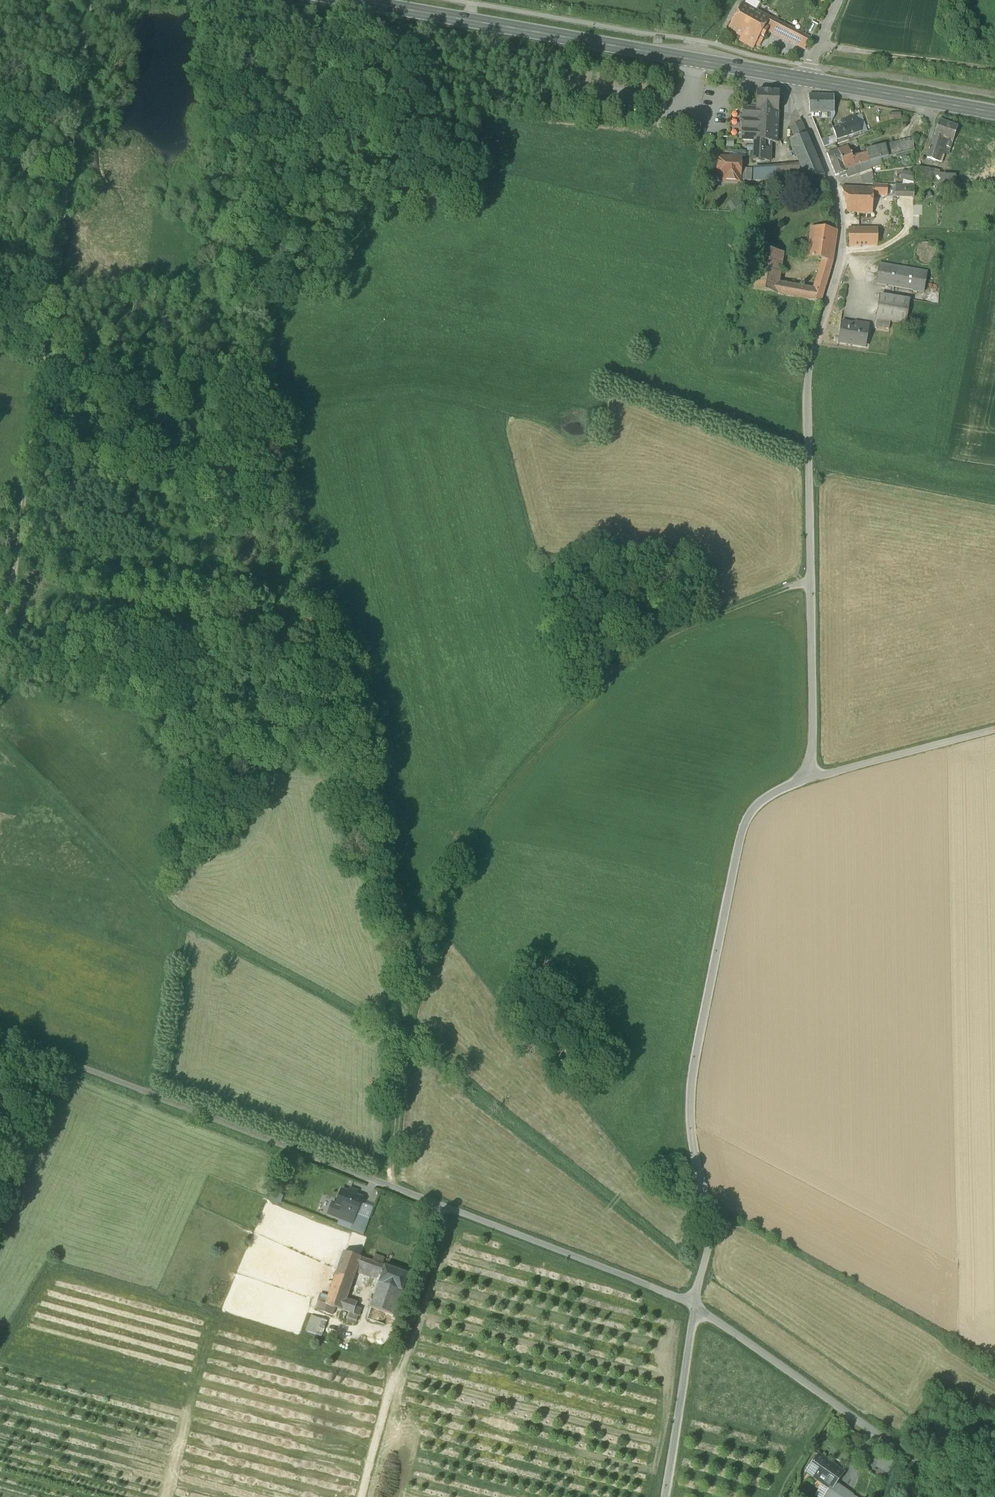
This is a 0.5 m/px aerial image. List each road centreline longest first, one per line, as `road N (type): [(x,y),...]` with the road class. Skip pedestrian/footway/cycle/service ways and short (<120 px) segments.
road 1 (track): [(391,1186),(409,1018),(484,817),(596,683),(688,625),(811,578)]
road 2 (unclassified): [(802,79),(797,96),(836,188),(844,229),(808,378),(811,777)]
road 3 (track): [(0,672),(89,0)]
road 4 (unclassified): [(811,777),(766,797),(744,823),(689,1100),(693,1156),(709,1208),(710,1244),(694,1304)]
road 5 (secondary): [(802,79),(344,0)]
road 6 (residential): [(293,1149),(694,1304)]
road 7 (residential): [(973,1496),(694,1304)]
road 8 (track): [(0,1037),(293,1149)]
road 9 (track): [(359,1496),(391,1353),(440,1205)]
road 10 (secondary): [(994,112),(802,79)]
road 11 (unclassified): [(694,1304),(665,1496)]
road 12 (unclassified): [(994,729),(811,777)]
road 13 (track): [(223,0),(239,183)]
road 14 (track): [(819,44),(994,70)]

